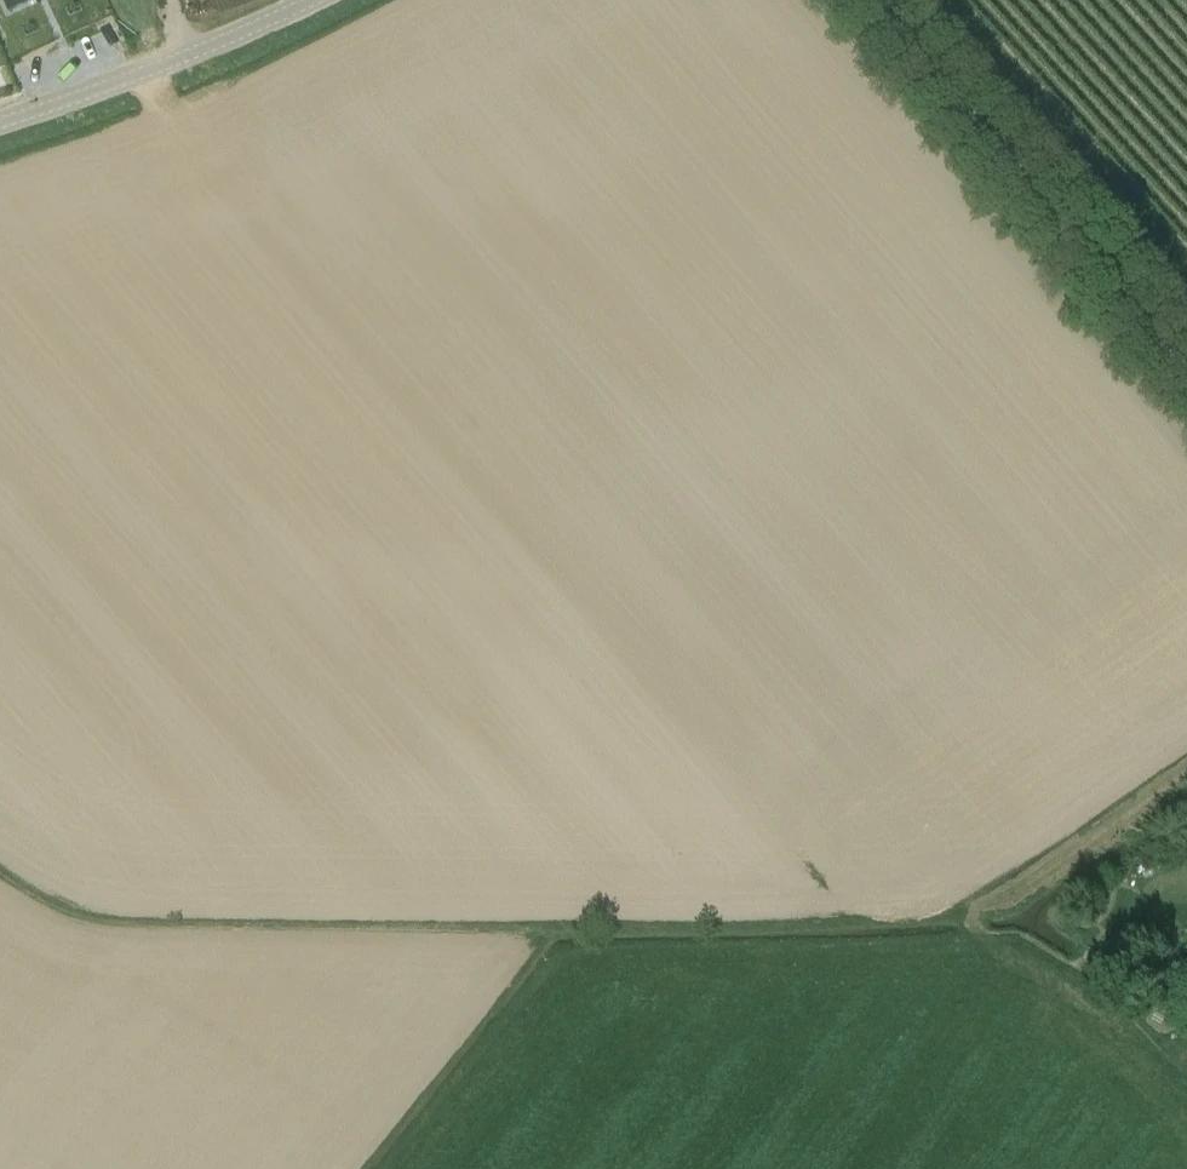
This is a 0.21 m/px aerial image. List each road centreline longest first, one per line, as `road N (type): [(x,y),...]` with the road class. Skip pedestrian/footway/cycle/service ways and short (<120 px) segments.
road 1 (unclassified): [(1186,372),(867,0)]
road 2 (unclassified): [(0,121),(313,0)]

